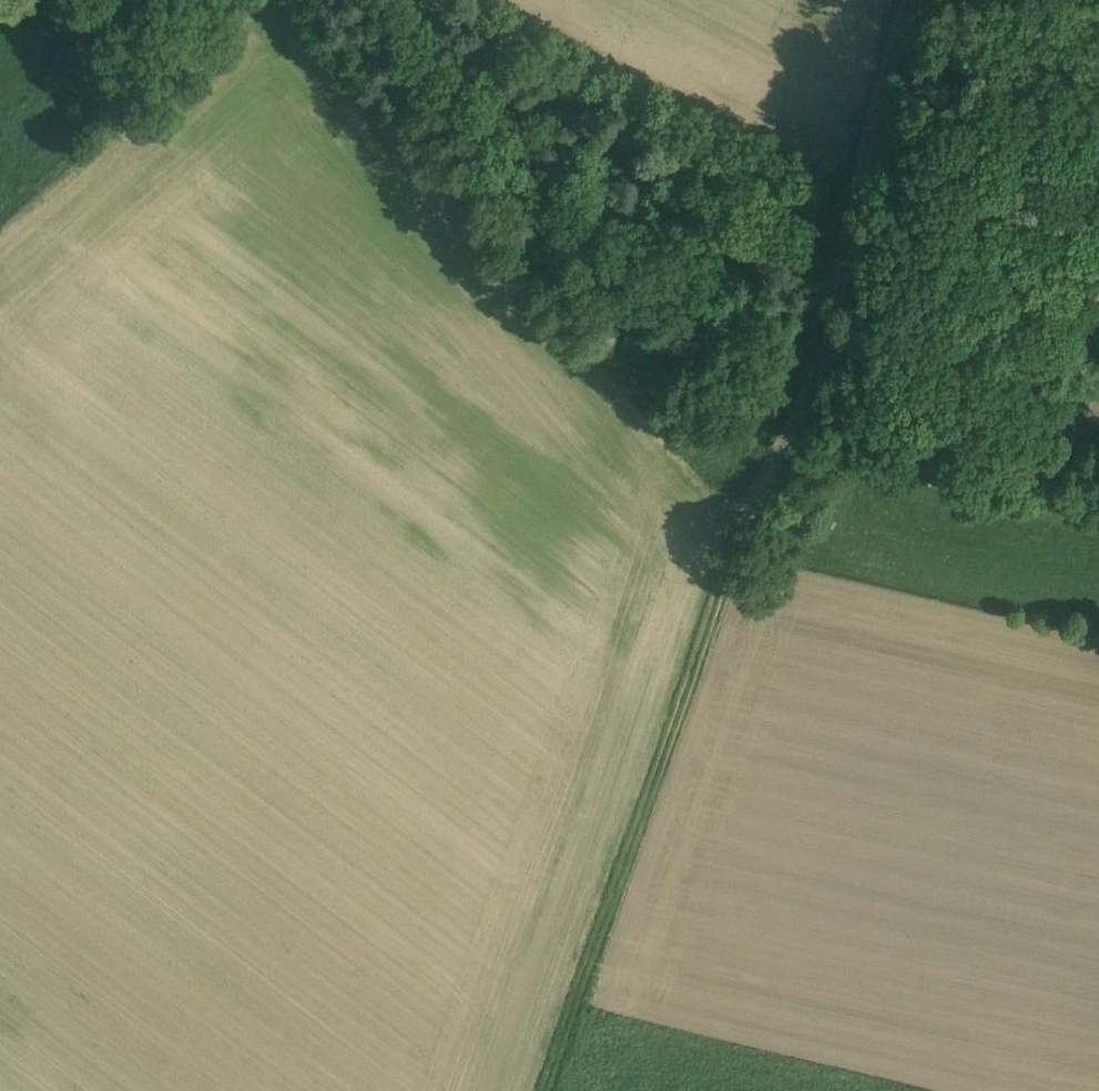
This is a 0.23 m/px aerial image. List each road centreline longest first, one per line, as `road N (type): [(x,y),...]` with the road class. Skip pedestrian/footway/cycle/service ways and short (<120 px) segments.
road 1 (track): [(827,392),(768,501),(635,839),(557,1090)]

